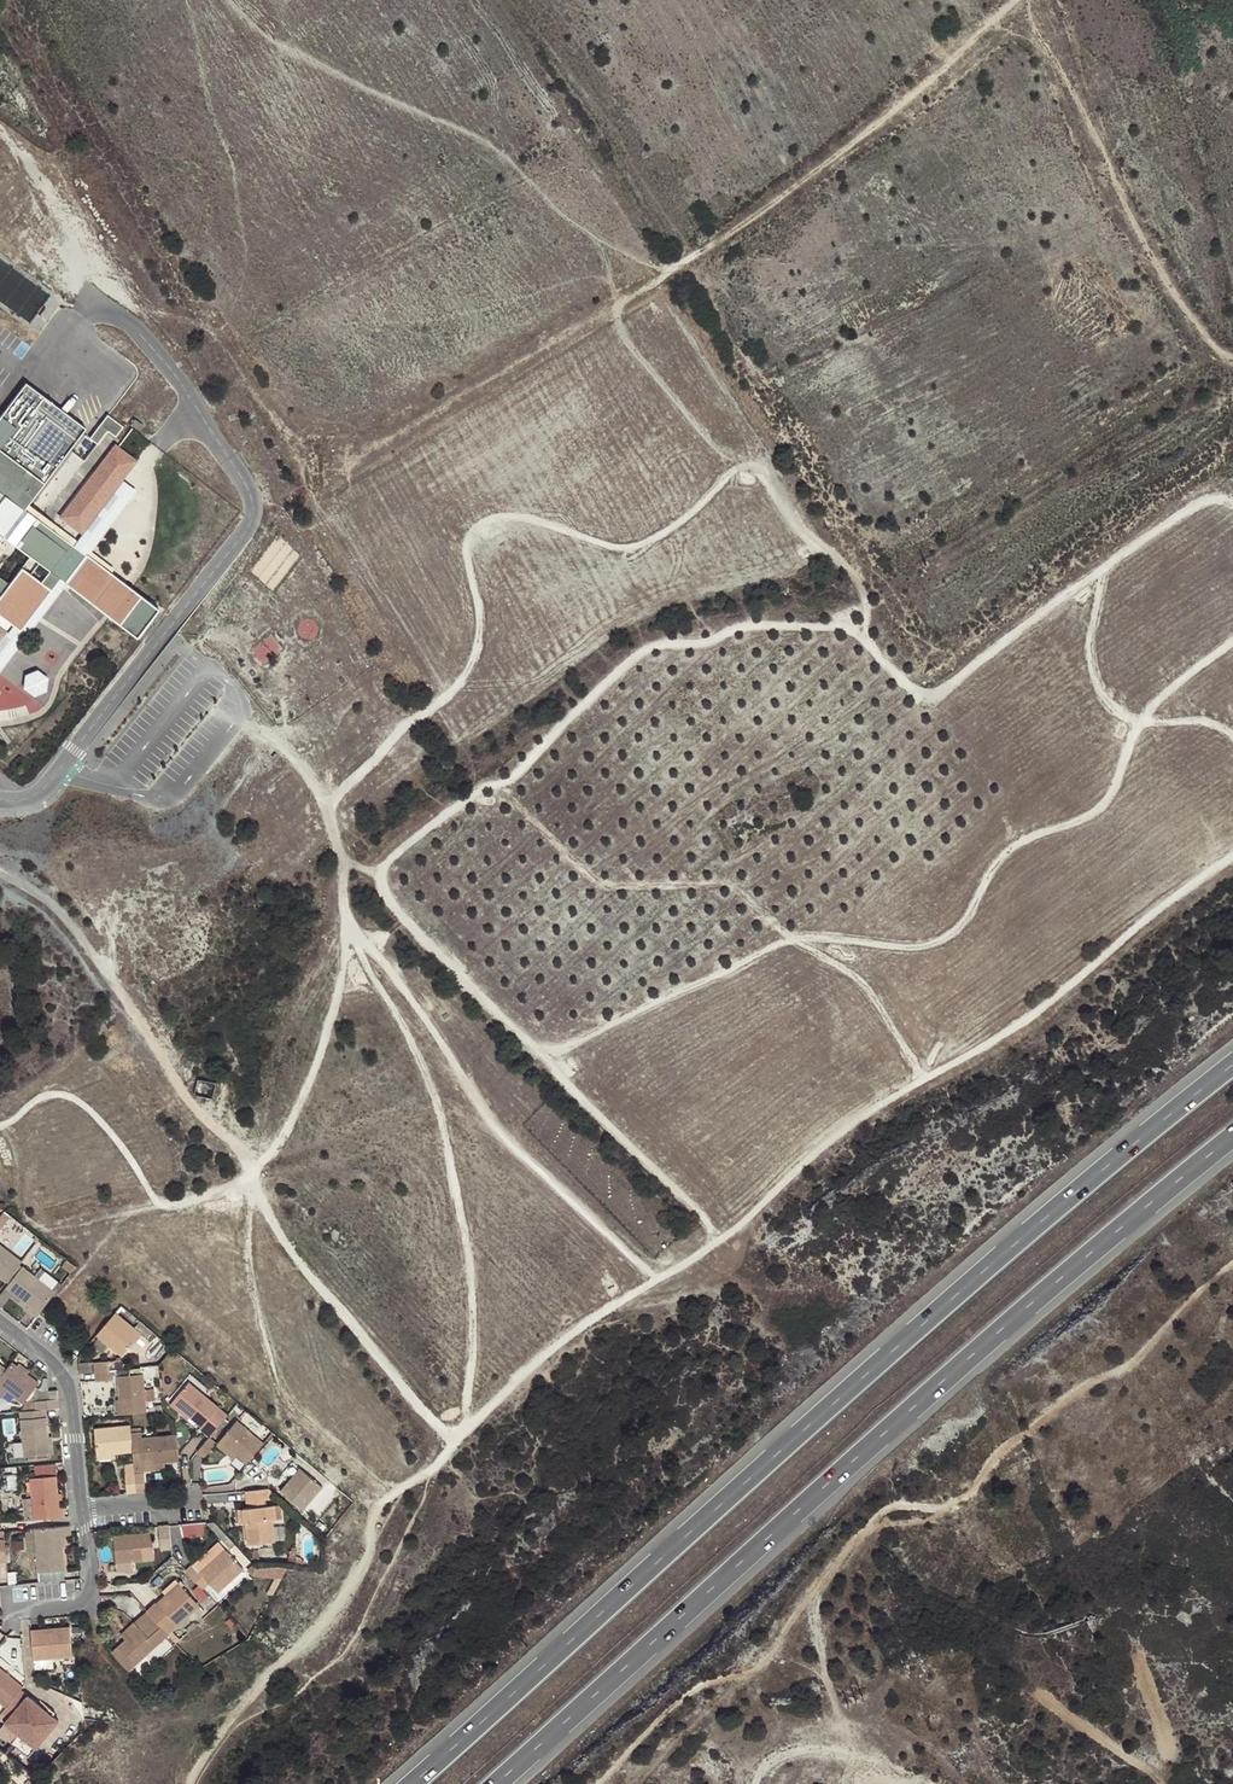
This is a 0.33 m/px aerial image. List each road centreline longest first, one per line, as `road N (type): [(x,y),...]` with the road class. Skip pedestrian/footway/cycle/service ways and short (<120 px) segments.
road 1 (track): [(720,1239),(546,1057),(403,927),(382,896),(379,875),(388,852),(507,781),(645,647),(740,630),(855,628),(913,692),(933,697),(1200,501),(1232,504)]
road 2 (motorway): [(1232,1064),(959,1293),(412,1783)]
road 3 (track): [(657,1281),(497,1133),(435,1030),(373,952),(344,932),(407,1034),(447,1149),(473,1292),(459,1445)]
road 4 (motorway): [(497,1783),(987,1343),(1232,1136)]
road 5 (track): [(330,807),(460,684),(477,657),(481,630),(467,555),(468,535),(485,520),(512,515),(620,549),(682,524),(742,467),(759,467),(812,541),(859,582),(868,604),(863,637)]
road 6 (track): [(0,1127),(32,1102),(69,1095),(128,1152),(150,1194),(178,1205),(217,1197),(286,1127),(339,982),(347,911),(330,807),(272,740),(235,720)]
road 7 (track): [(638,1783),(772,1652),(840,1556),(876,1524),(900,1506),(942,1506),(1053,1409),(1152,1345),(1232,1259)]
road 8 (unclassified): [(0,800),(44,789),(248,529),(253,511),(251,492),(177,376),(109,310),(85,316),(0,402)]
road 9 (track): [(1232,642),(1140,720),(1104,811),(1020,843),(998,861),(968,918),(941,941),(919,947),(788,941),(636,1014)]
road 10 (track): [(657,1281),(727,1234),(885,1100),(967,1061),(1075,987),(1162,905),(1232,854)]
road 11 (track): [(195,1783),(216,1734),(252,1689),(325,1625),(380,1506),(453,1452),(513,1382),(613,1304),(657,1281)]
road 12 (track): [(250,1170),(194,1107),(63,909),(0,871)]
road 13 (track): [(250,1170),(273,1228),(330,1304),(459,1445)]
road 14 (track): [(1102,567),(1089,649),(1117,709),(1140,720),(1221,726),(1232,735)]
road 15 (residential): [(84,1513),(69,1389),(0,1325)]
road 16 (track): [(793,940),(859,982),(928,1079)]
road 17 (residential): [(25,1606),(92,1601),(84,1513)]

